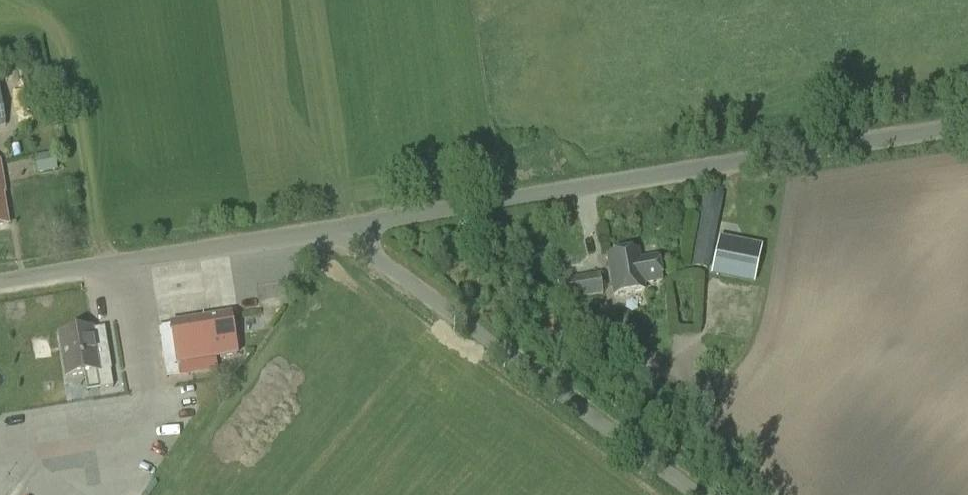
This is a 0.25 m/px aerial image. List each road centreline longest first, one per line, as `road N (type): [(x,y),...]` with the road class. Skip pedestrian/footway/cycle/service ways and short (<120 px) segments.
road 1 (unclassified): [(341,227),(967,125)]
road 2 (unclassified): [(700,494),(341,227)]
road 3 (unclassified): [(0,286),(341,227)]

